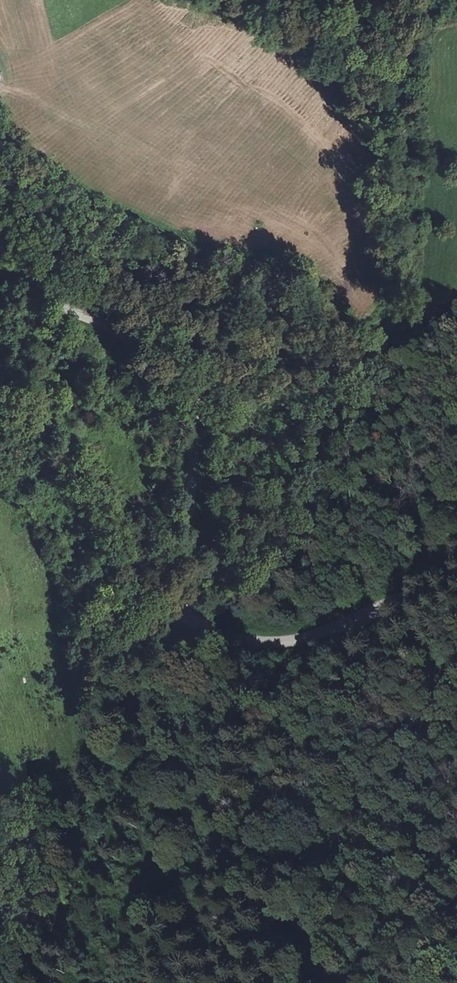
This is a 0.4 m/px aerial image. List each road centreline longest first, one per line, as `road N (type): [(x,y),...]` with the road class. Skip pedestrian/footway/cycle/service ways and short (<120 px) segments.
road 1 (tertiary): [(0,247),(47,302),(141,339),(160,354),(197,410),(179,590),(195,624),(240,640),(306,638),(456,575)]
road 2 (track): [(0,107),(37,152),(150,222),(213,254),(311,282),(374,361),(456,334)]

